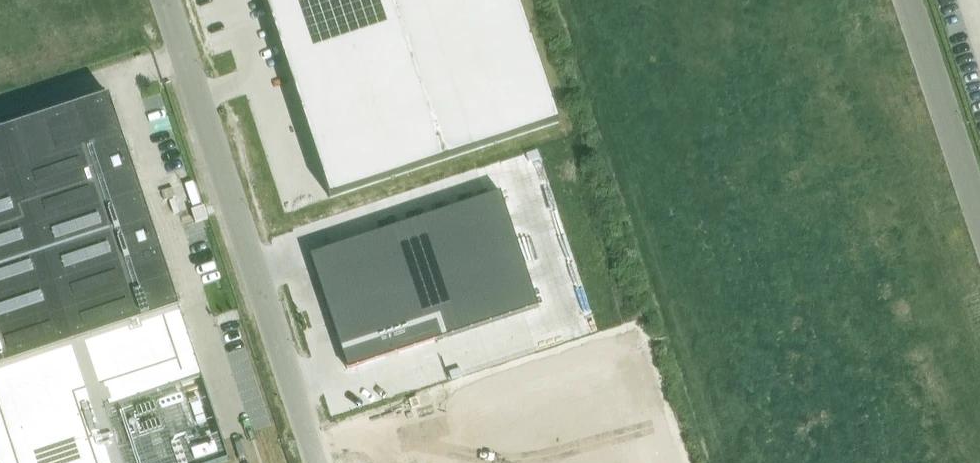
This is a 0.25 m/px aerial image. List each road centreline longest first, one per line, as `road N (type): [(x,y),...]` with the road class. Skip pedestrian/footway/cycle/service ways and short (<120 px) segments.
road 1 (unclassified): [(168,0),(319,462)]
road 2 (unclassified): [(910,0),(979,211)]

